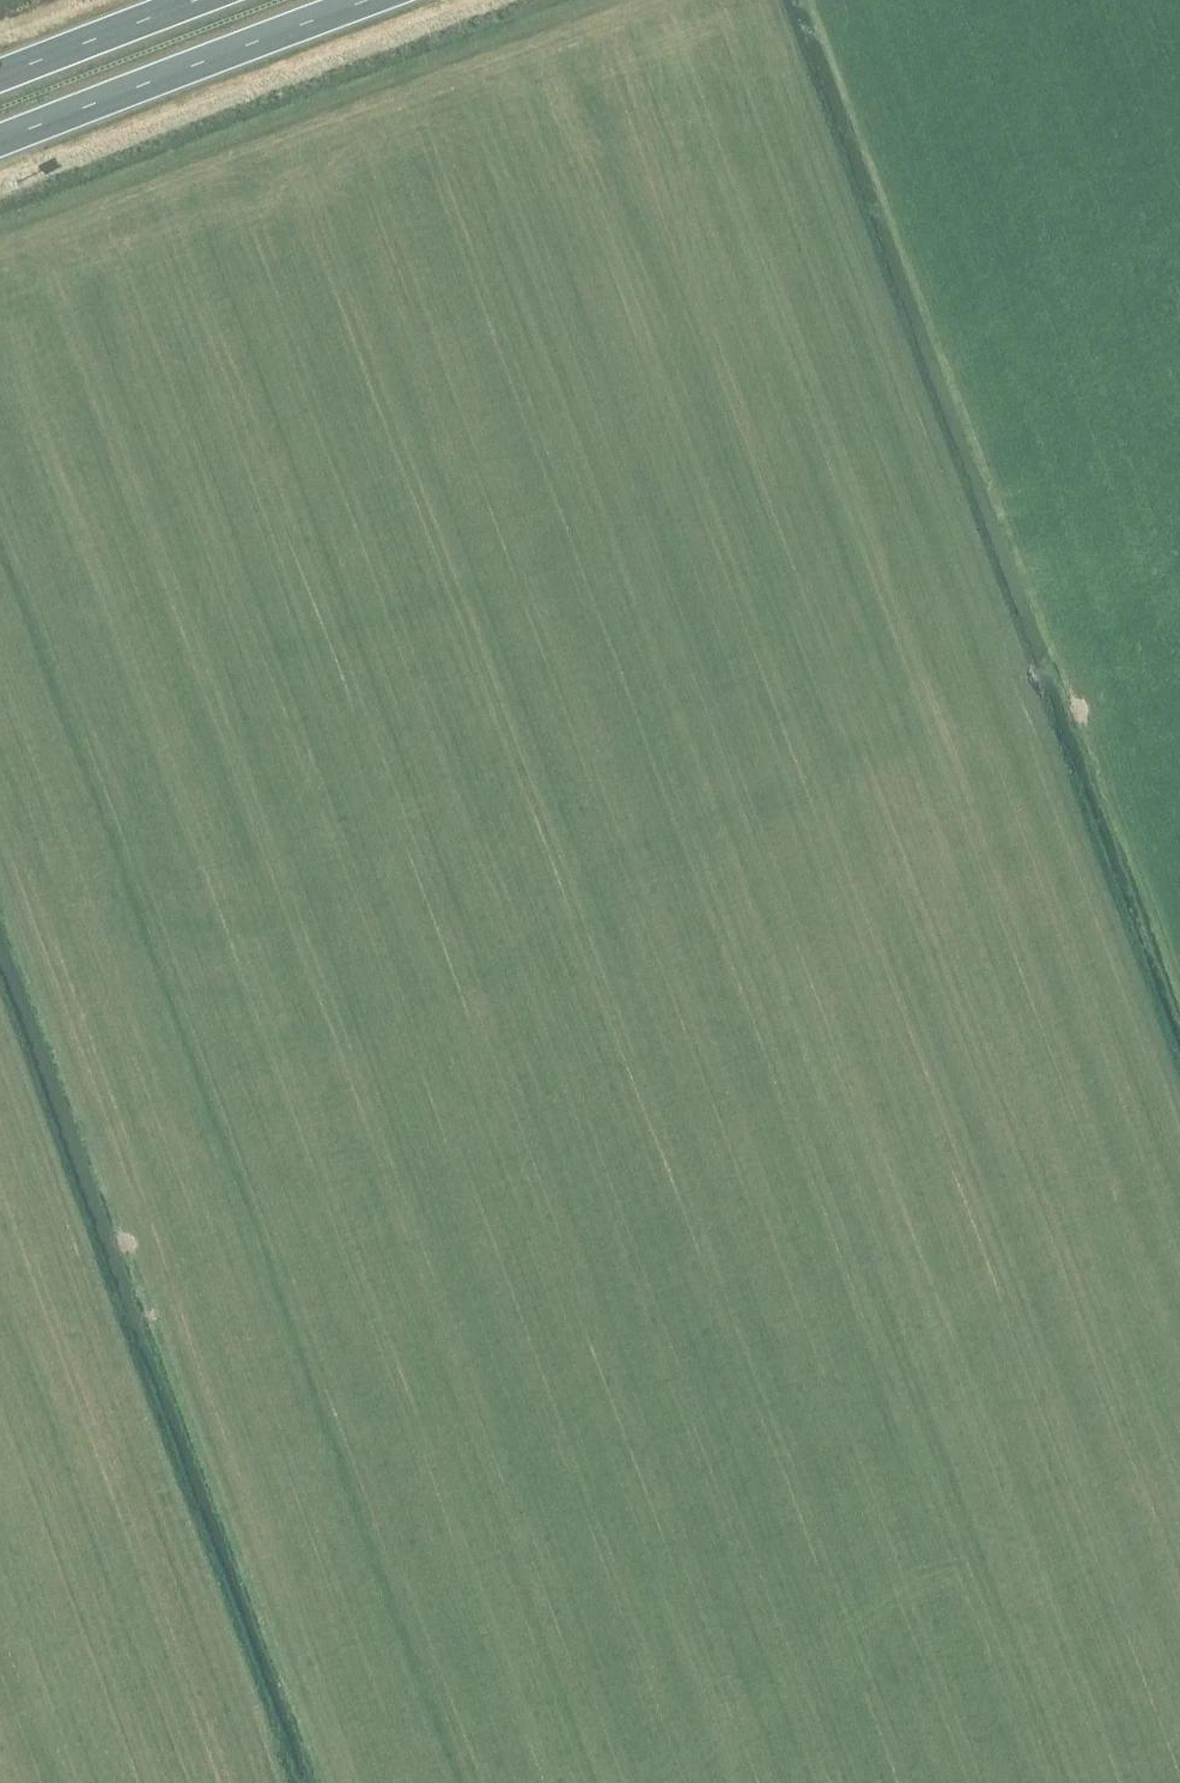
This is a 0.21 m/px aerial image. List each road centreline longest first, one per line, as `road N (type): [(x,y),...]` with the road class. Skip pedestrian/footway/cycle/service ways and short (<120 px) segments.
road 1 (trunk): [(0,141),(373,0)]
road 2 (trunk): [(204,0),(0,78)]

